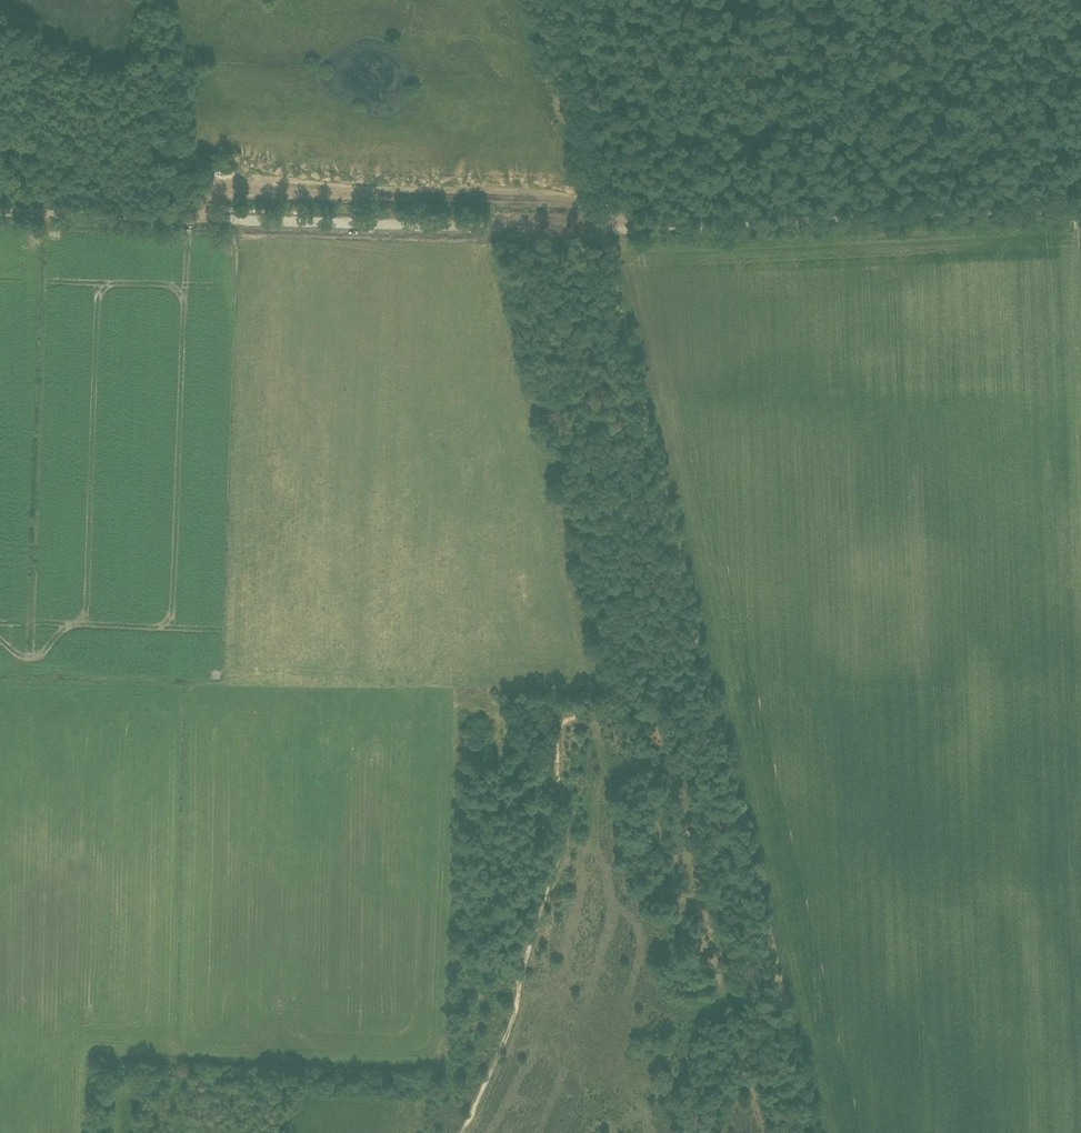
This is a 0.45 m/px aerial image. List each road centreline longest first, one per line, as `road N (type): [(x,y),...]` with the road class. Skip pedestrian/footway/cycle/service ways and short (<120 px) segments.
road 1 (track): [(0,211),(605,221)]
road 2 (residential): [(605,215),(634,223),(1080,208)]
road 3 (track): [(557,731),(563,831),(553,877),(505,1038),(462,1132)]
road 4 (track): [(207,214),(224,195),(254,184),(543,194),(605,215)]

